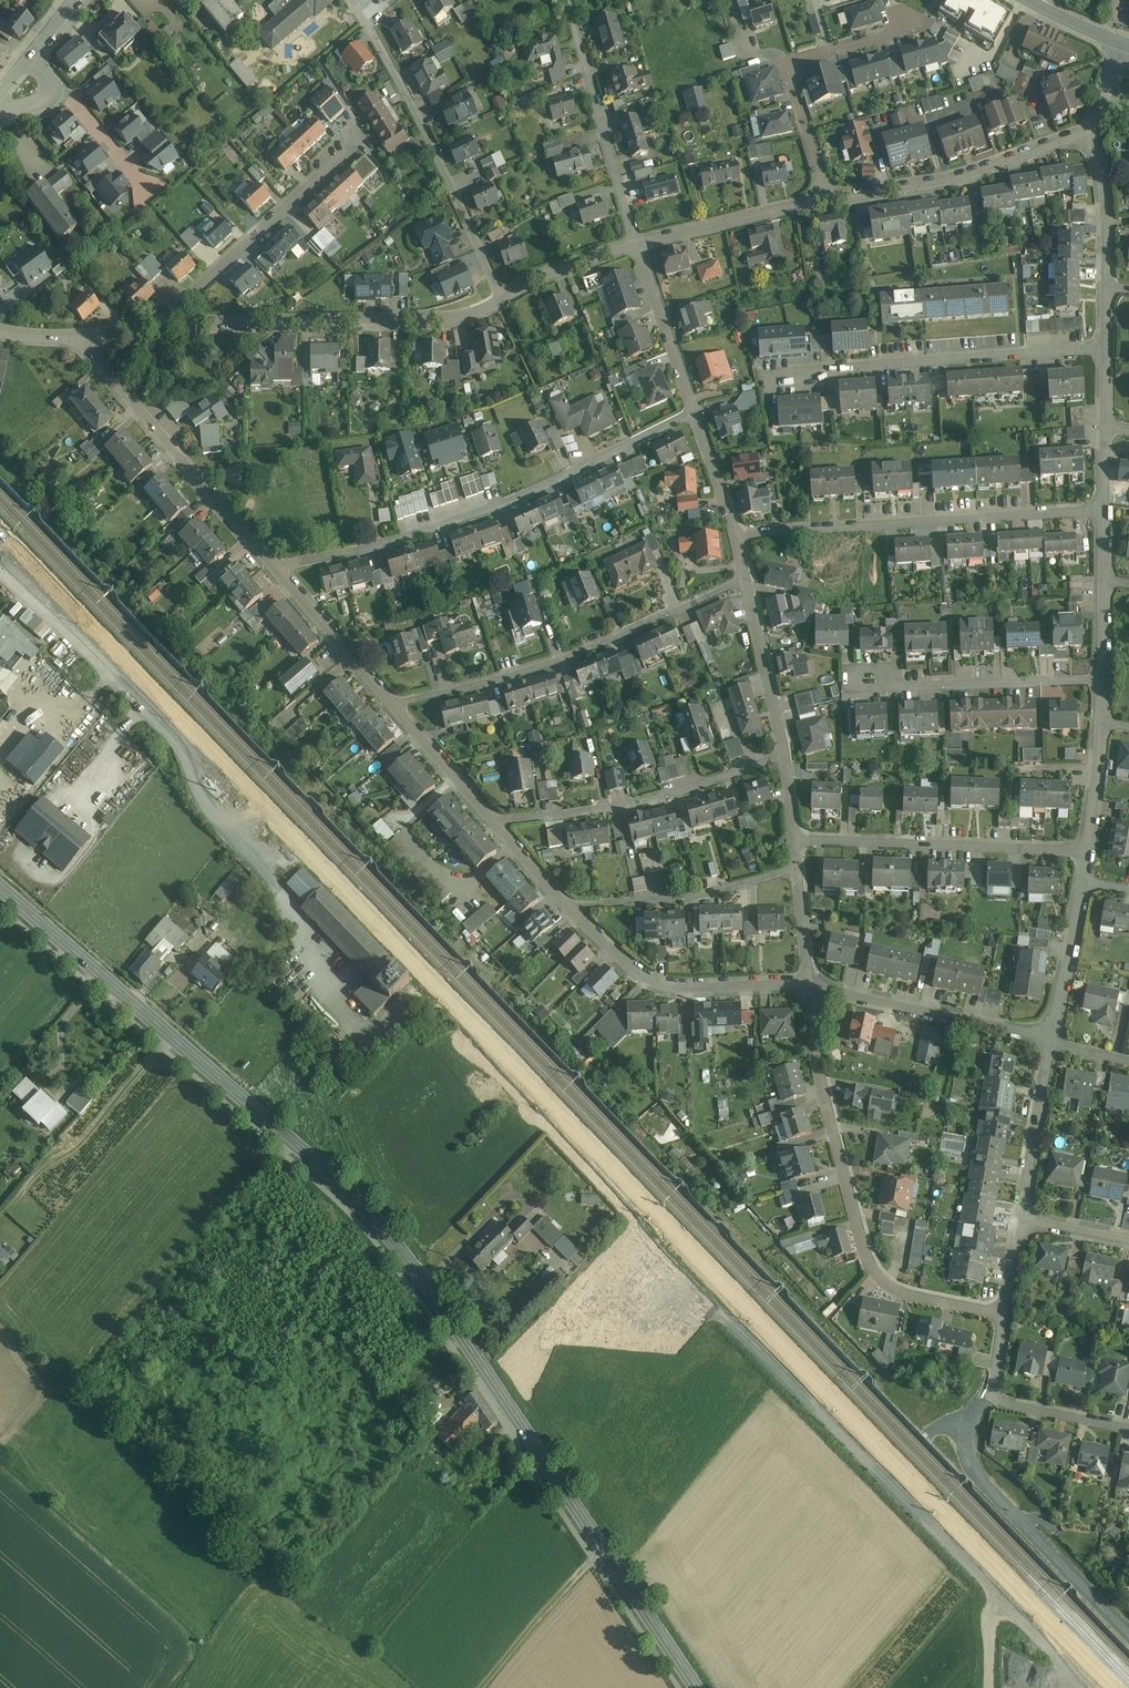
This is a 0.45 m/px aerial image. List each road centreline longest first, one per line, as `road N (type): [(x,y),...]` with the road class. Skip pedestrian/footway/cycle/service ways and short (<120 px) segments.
road 1 (secondary): [(696,1687),(404,1258),(326,1174),(0,890)]
road 2 (residential): [(694,415),(490,511),(276,566)]
road 3 (residential): [(811,986),(822,1079),(853,1204),(880,1273),(910,1293),(1004,1310)]
road 4 (residential): [(0,574),(157,723),(252,856)]
road 5 (residential): [(748,577),(564,657),(392,703)]
road 6 (residential): [(1106,511),(738,535)]
road 7 (residential): [(149,330),(444,320),(502,299)]
road 8 (residential): [(393,0),(366,24),(429,136),(502,299)]
road 9 (residential): [(787,371),(1104,345)]
road 10 (residential): [(77,337),(276,566)]
road 11 (residential): [(785,755),(616,807),(494,822)]
road 12 (residential): [(827,200),(796,68),(922,24),(937,0)]
road 13 (residential): [(797,840),(1089,852)]
road 14 (residential): [(363,134),(149,330)]
road 15 (residential): [(568,905),(641,976),(674,988),(811,986)]
road 16 (residential): [(827,200),(970,175),(1086,132)]
road 17 (residential): [(811,986),(1053,1044)]
road 18 (residential): [(864,686),(1102,679)]
road 19 (residential): [(800,870),(710,894),(568,905)]
road 20 (residential): [(574,23),(637,245)]
road 21 (residential): [(1004,1310),(991,1399),(1128,1429)]
road 22 (residential): [(637,245),(827,200)]
road 23 (residential): [(748,577),(785,755)]
road 24 (residential): [(276,566),(392,703)]
road 25 (residential): [(637,245),(694,415)]
road 26 (residential): [(1022,1217),(1053,1044)]
road 27 (residential): [(1053,1044),(1084,884)]
road 28 (residential): [(1105,288),(1105,188),(1086,132)]
road 29 (residential): [(392,703),(494,822)]
road 30 (residential): [(502,299),(637,245)]
road 31 (residential): [(151,198),(67,98),(53,95)]
road 32 (residential): [(1089,852),(1100,724)]
road 33 (residential): [(694,415),(738,535)]

